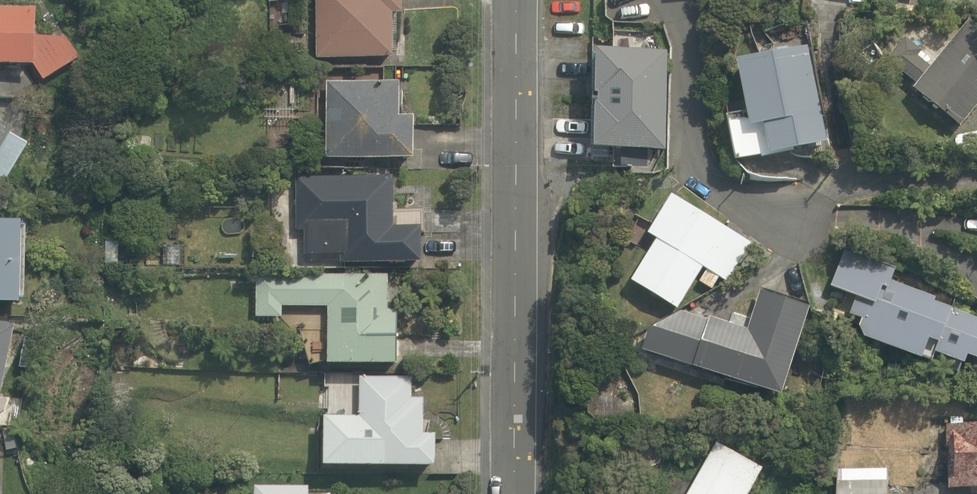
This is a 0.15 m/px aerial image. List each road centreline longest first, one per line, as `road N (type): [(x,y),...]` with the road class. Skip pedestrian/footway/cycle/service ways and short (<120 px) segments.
road 1 (tertiary): [(515,493),(516,0)]
road 2 (residential): [(667,0),(701,72),(706,178),(742,207),(804,228)]

